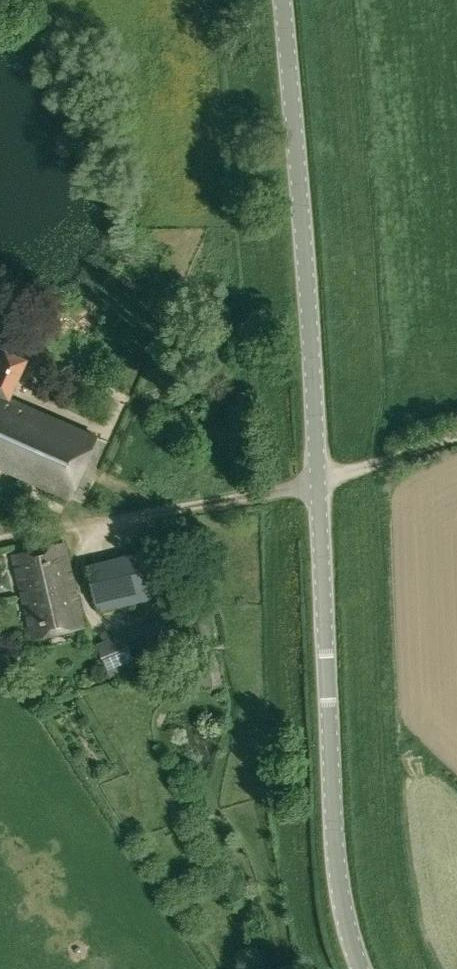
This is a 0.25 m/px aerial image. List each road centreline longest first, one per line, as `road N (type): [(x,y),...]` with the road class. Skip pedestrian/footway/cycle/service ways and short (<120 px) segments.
road 1 (tertiary): [(360,968),(335,854),(307,286),(282,0)]
road 2 (track): [(0,542),(317,482)]
road 3 (track): [(456,435),(317,482)]

